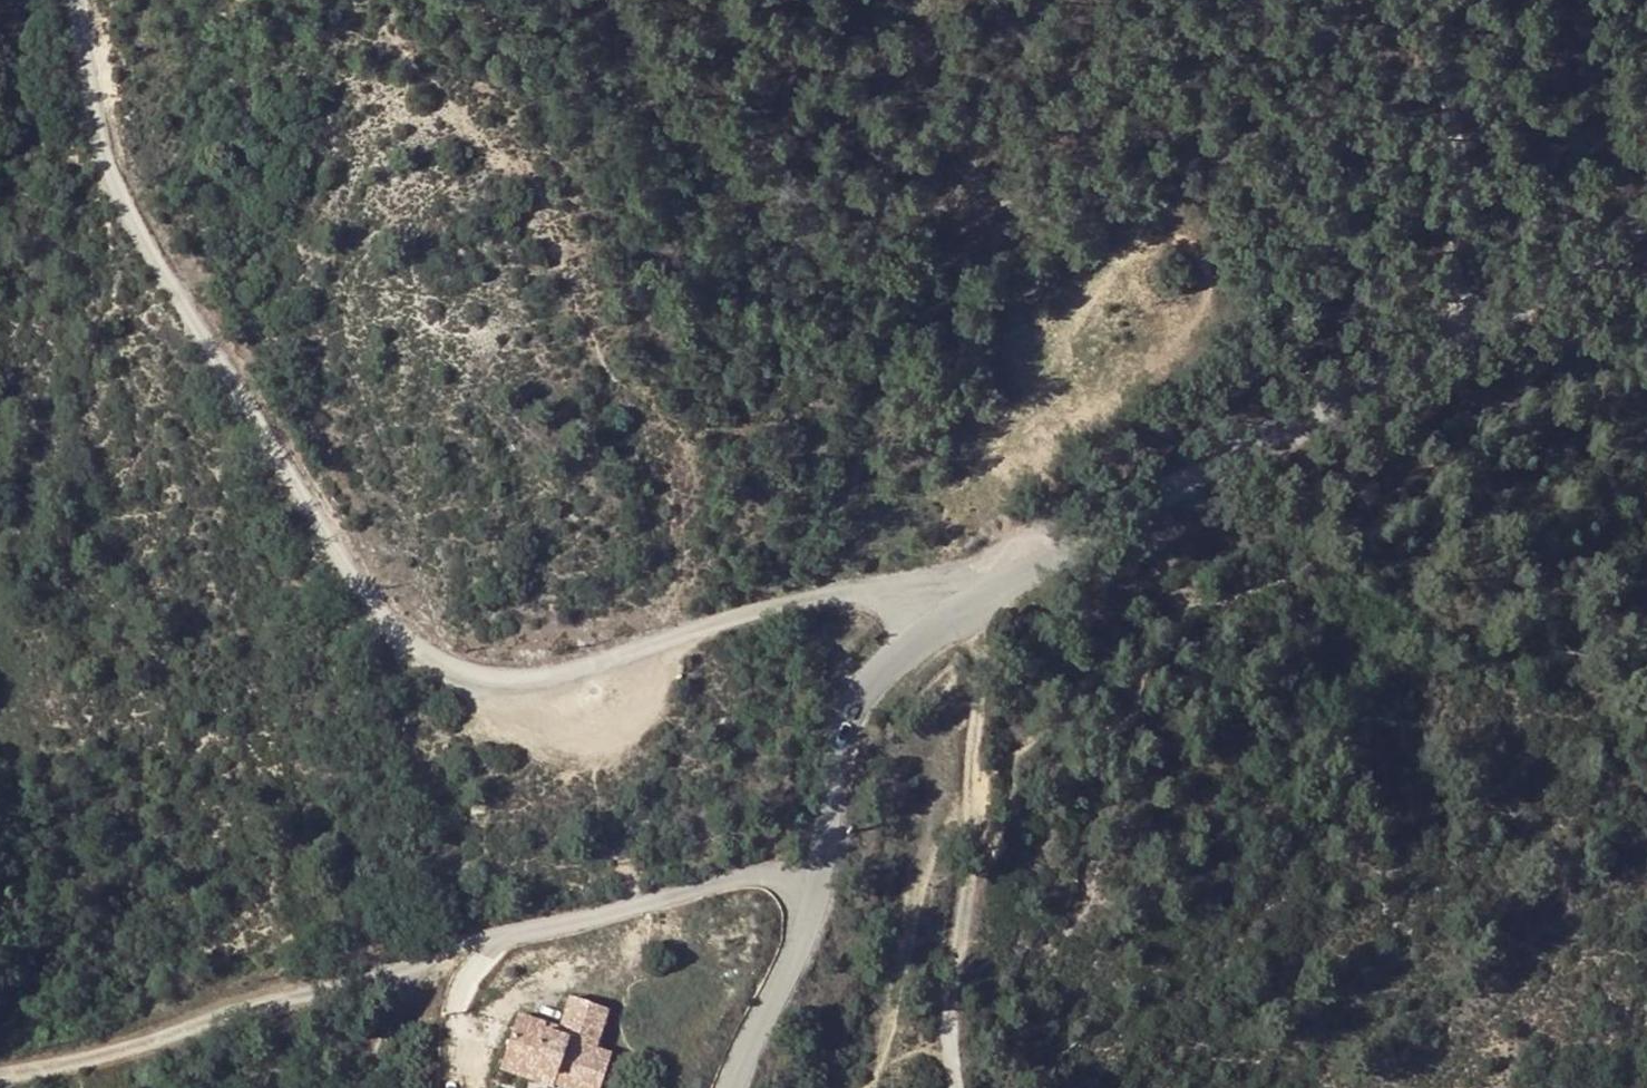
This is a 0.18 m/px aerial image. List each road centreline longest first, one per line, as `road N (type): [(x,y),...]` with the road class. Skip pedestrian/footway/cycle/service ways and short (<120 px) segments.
road 1 (residential): [(968,609),(942,592),(900,584),(797,602),(529,680),(460,676),(423,657),(391,633),(146,253),(102,169),(75,0)]
road 2 (unclassified): [(1646,212),(1532,296),(968,609)]
road 3 (unclassified): [(968,609),(872,679),(842,736),(817,886),(733,1087)]
road 4 (track): [(973,783),(954,1053),(959,1087)]
road 5 (track): [(973,783),(988,658),(968,609)]

